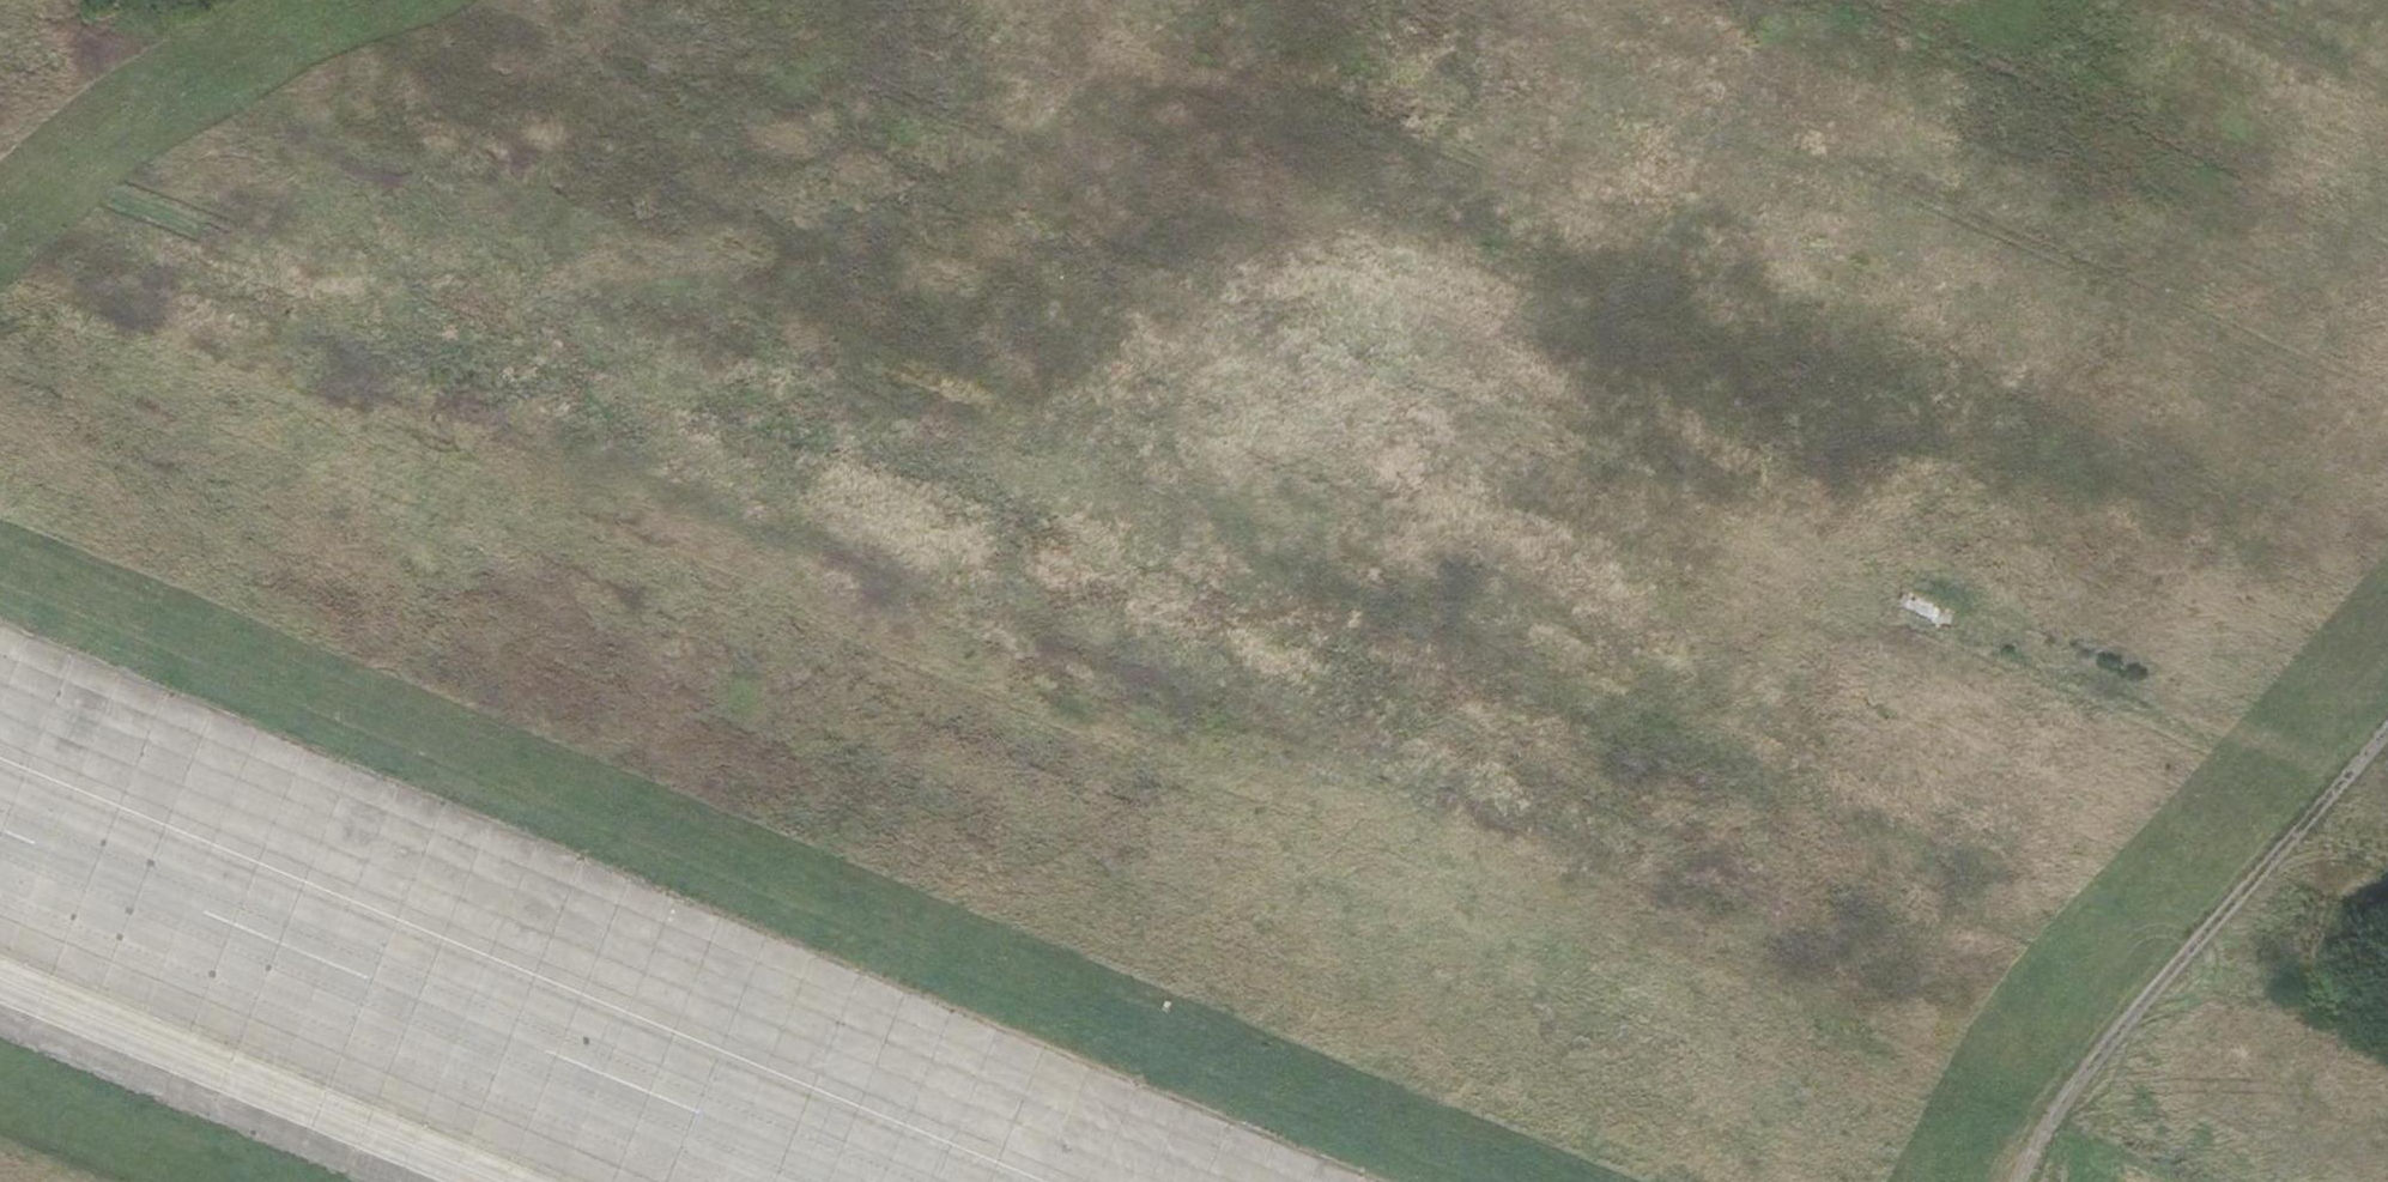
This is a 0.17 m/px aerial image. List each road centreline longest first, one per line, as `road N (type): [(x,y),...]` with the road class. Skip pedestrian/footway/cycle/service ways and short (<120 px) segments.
road 1 (track): [(2016,1181),(2101,1052),(2387,730)]

